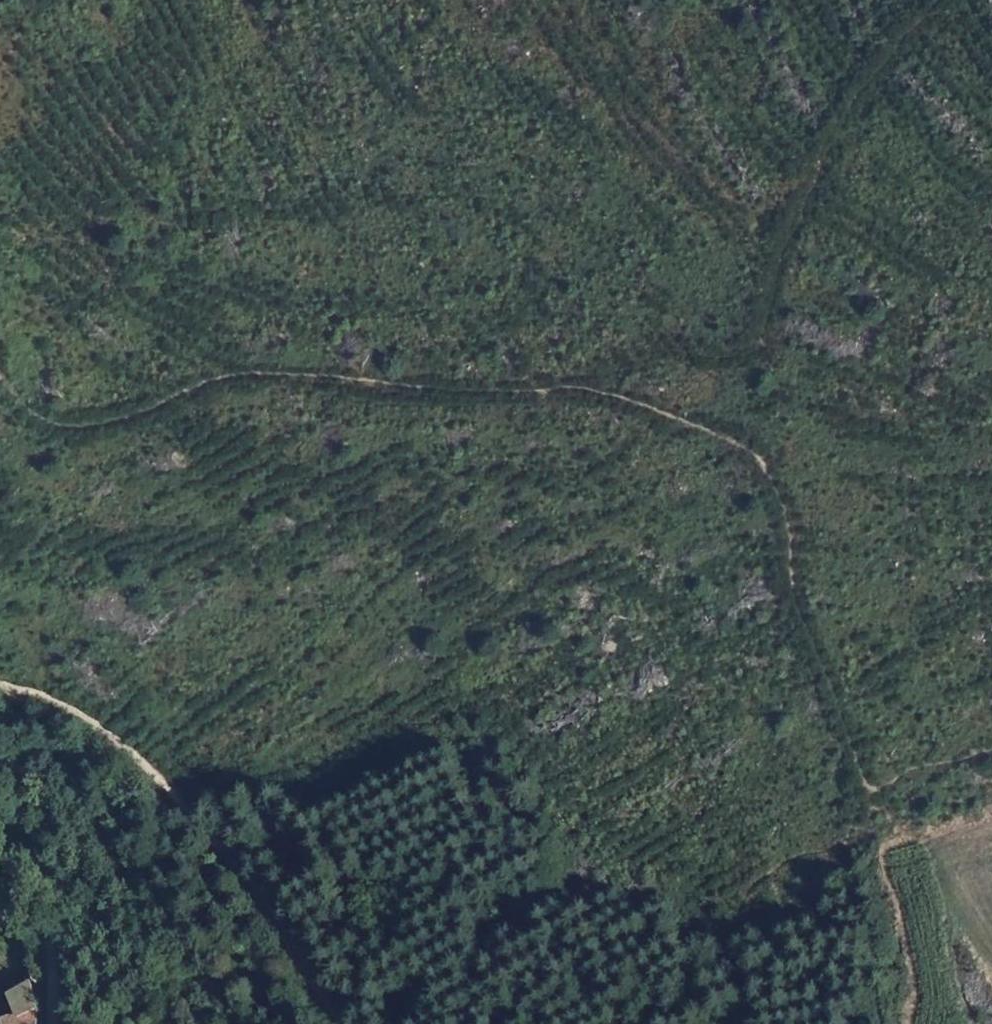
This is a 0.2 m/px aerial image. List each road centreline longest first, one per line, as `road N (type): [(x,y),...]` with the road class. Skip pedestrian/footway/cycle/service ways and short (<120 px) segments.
road 1 (track): [(0,683),(48,695),(171,790),(341,1023)]
road 2 (track): [(0,744),(29,785),(61,970),(53,1023)]

